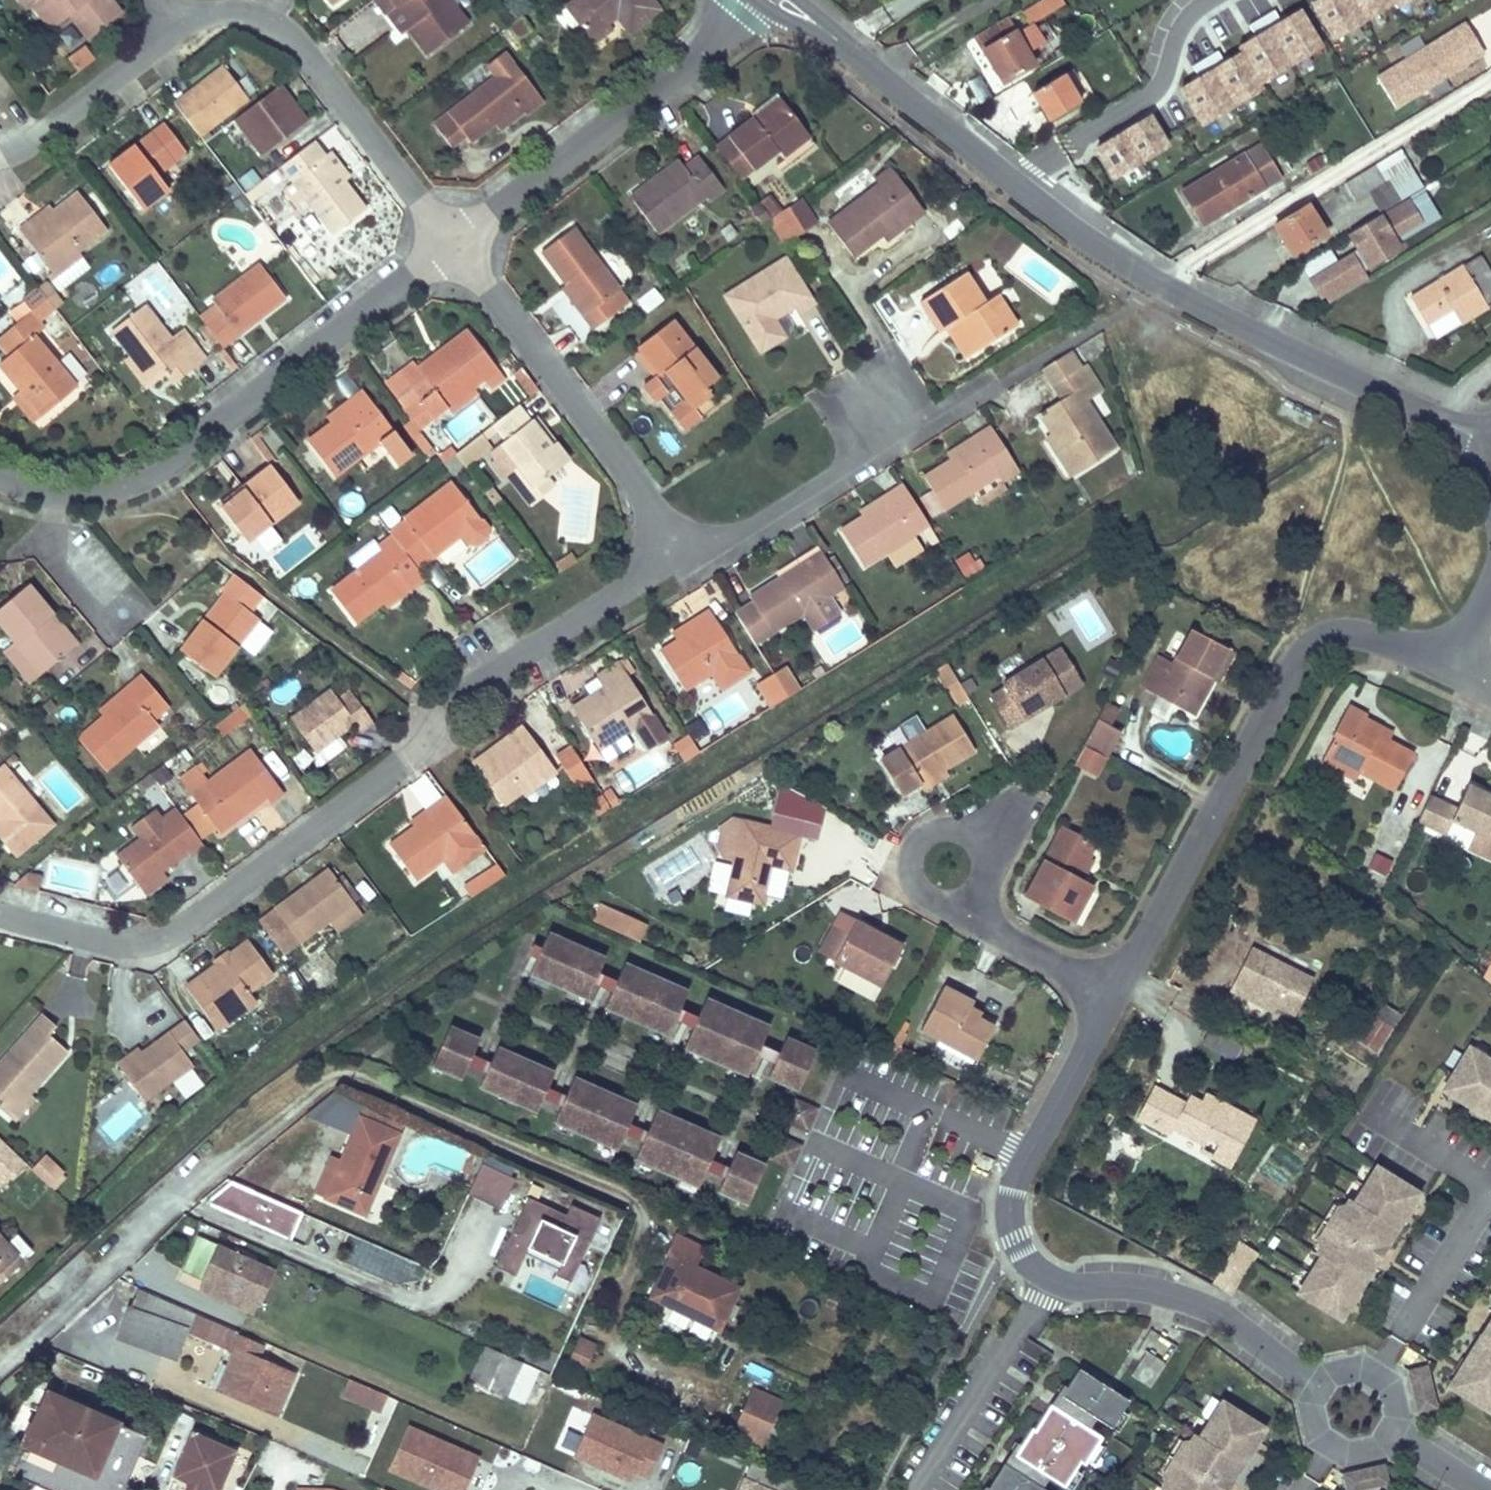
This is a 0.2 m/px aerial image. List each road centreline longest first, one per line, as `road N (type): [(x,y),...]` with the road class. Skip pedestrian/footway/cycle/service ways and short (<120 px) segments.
road 1 (residential): [(0,913),(113,943),(159,940),(403,763),(475,684),(681,553)]
road 2 (residential): [(1323,1383),(1215,1311),(1134,1289),(1053,1283),(1018,1250),(1010,1214),(1016,1181),(1114,995)]
road 3 (residential): [(1114,995),(1302,654),(1330,637),(1355,635),(1454,675)]
road 4 (residential): [(452,244),(134,480),(83,494),(0,478)]
road 5 (residential): [(1013,182),(1163,285),(1447,423)]
road 6 (residential): [(681,553),(452,244)]
road 7 (residential): [(745,0),(693,62),(452,244)]
road 8 (residential): [(452,244),(278,24),(221,12),(181,22)]
road 9 (residential): [(783,0),(1013,182)]
road 10 (residential): [(1013,182),(1157,87),(1179,30),(1206,0)]
road 11 (residential): [(681,553),(740,543),(898,442)]
road 12 (residential): [(181,22),(42,135),(0,155)]
road 13 (residential): [(970,895),(984,877),(984,854),(971,836),(949,828),(927,835),(913,854),(913,877),(927,895),(948,902)]
road 14 (residential): [(1114,995),(1002,938),(970,895)]
road 15 (residential): [(1323,1383),(1311,1415),(1329,1446),(1365,1451),(1391,1426)]

